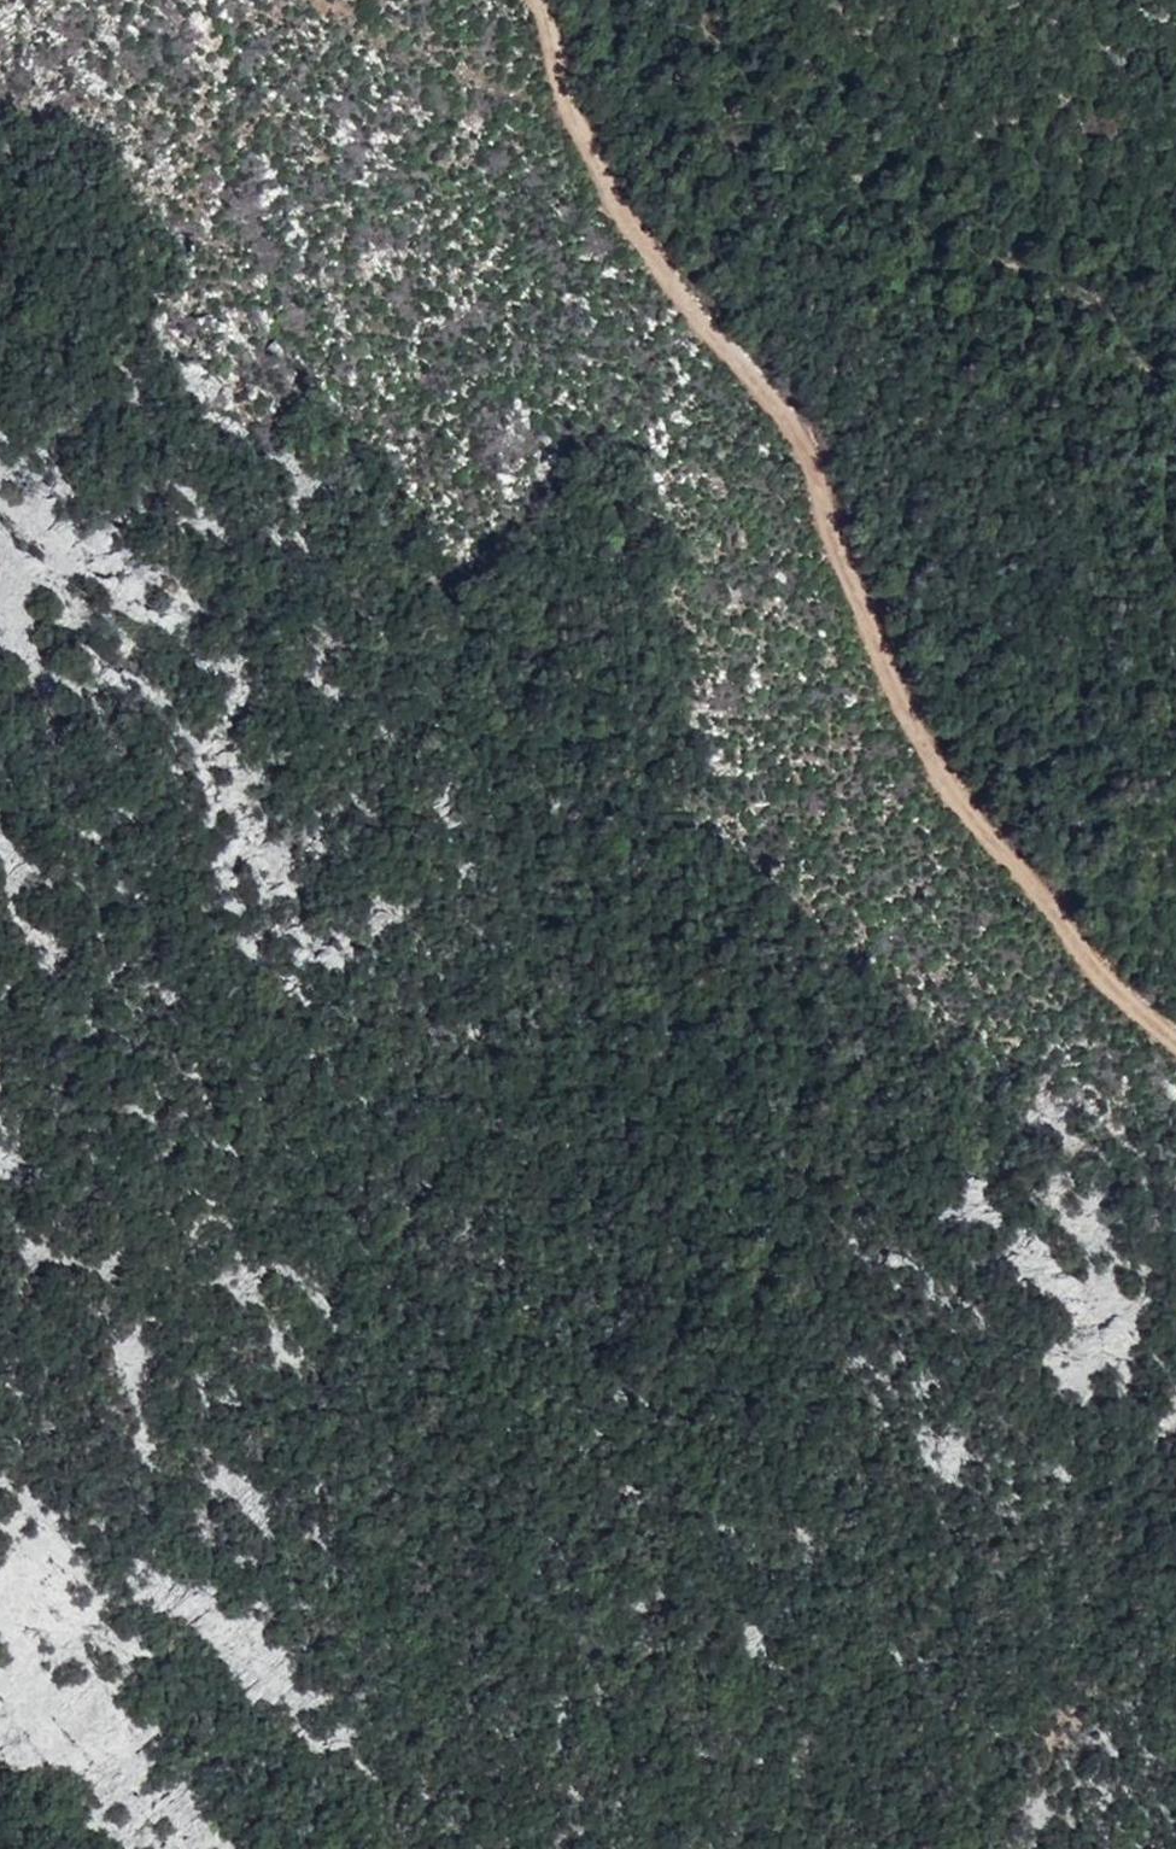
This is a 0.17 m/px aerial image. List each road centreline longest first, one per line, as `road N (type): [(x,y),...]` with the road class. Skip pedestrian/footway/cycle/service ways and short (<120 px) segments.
road 1 (track): [(557,0),(667,233),(858,559),(993,839),(1155,1023),(1175,1037)]

